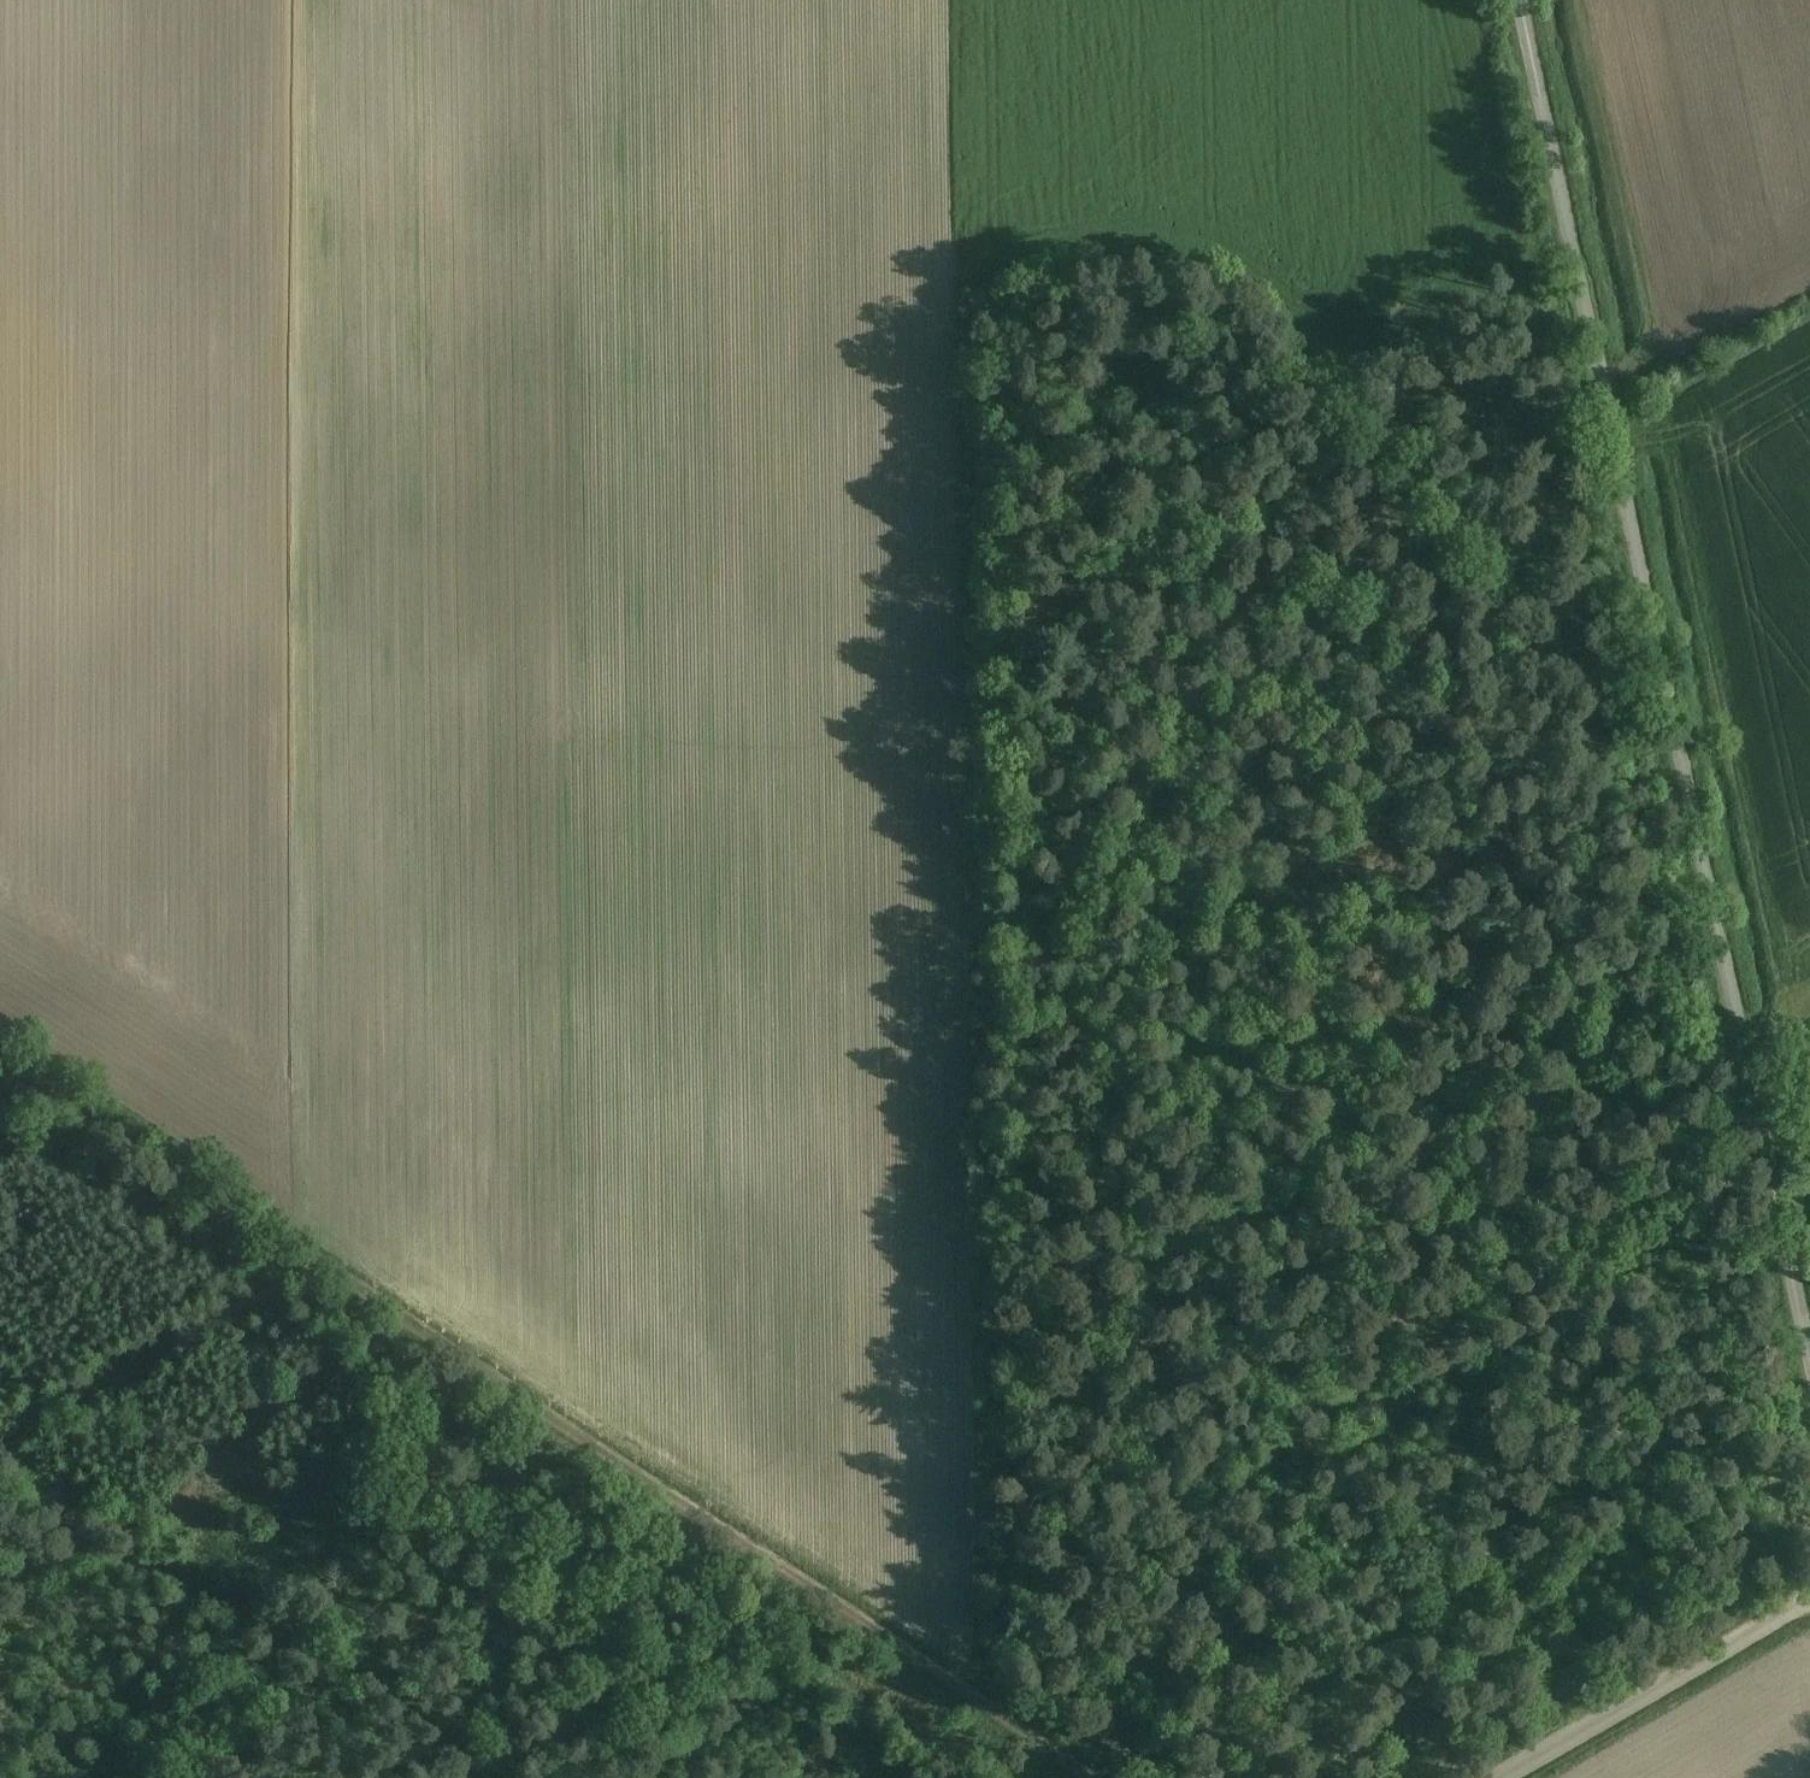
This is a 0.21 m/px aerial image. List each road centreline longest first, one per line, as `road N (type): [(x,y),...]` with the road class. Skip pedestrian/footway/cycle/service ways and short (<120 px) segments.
road 1 (unclassified): [(1521,0),(1809,1356)]
road 2 (track): [(1094,1777),(297,1239)]
road 3 (unclassified): [(1500,1777),(1809,1600)]

